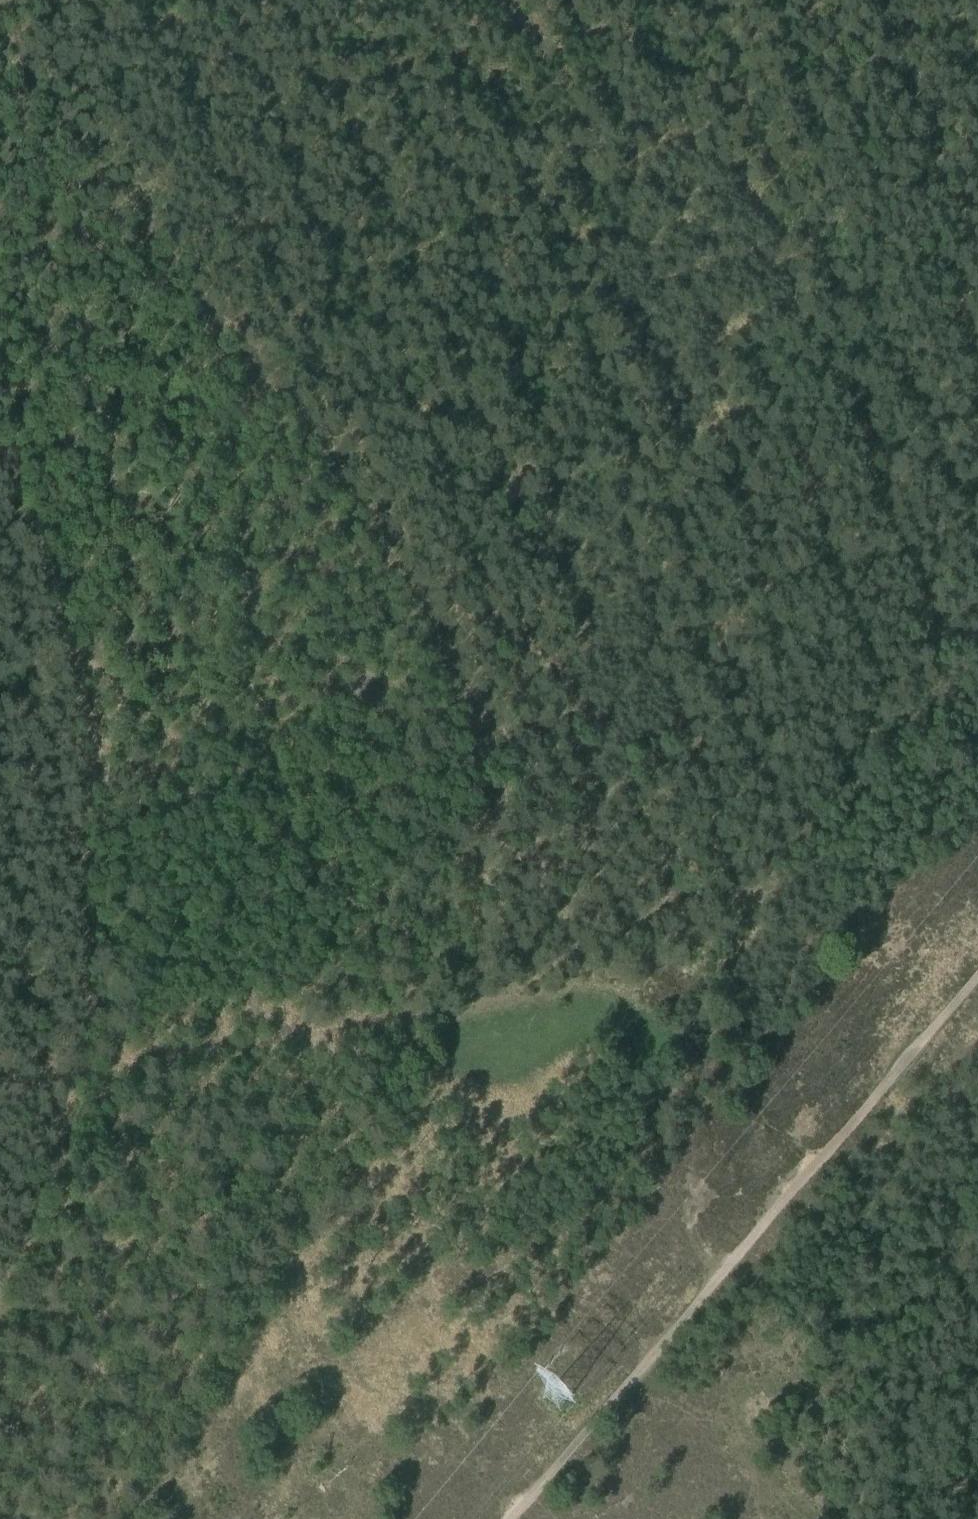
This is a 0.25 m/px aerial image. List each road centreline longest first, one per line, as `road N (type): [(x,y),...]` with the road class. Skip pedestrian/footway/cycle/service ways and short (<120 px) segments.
road 1 (track): [(511,1518),(977,976)]

